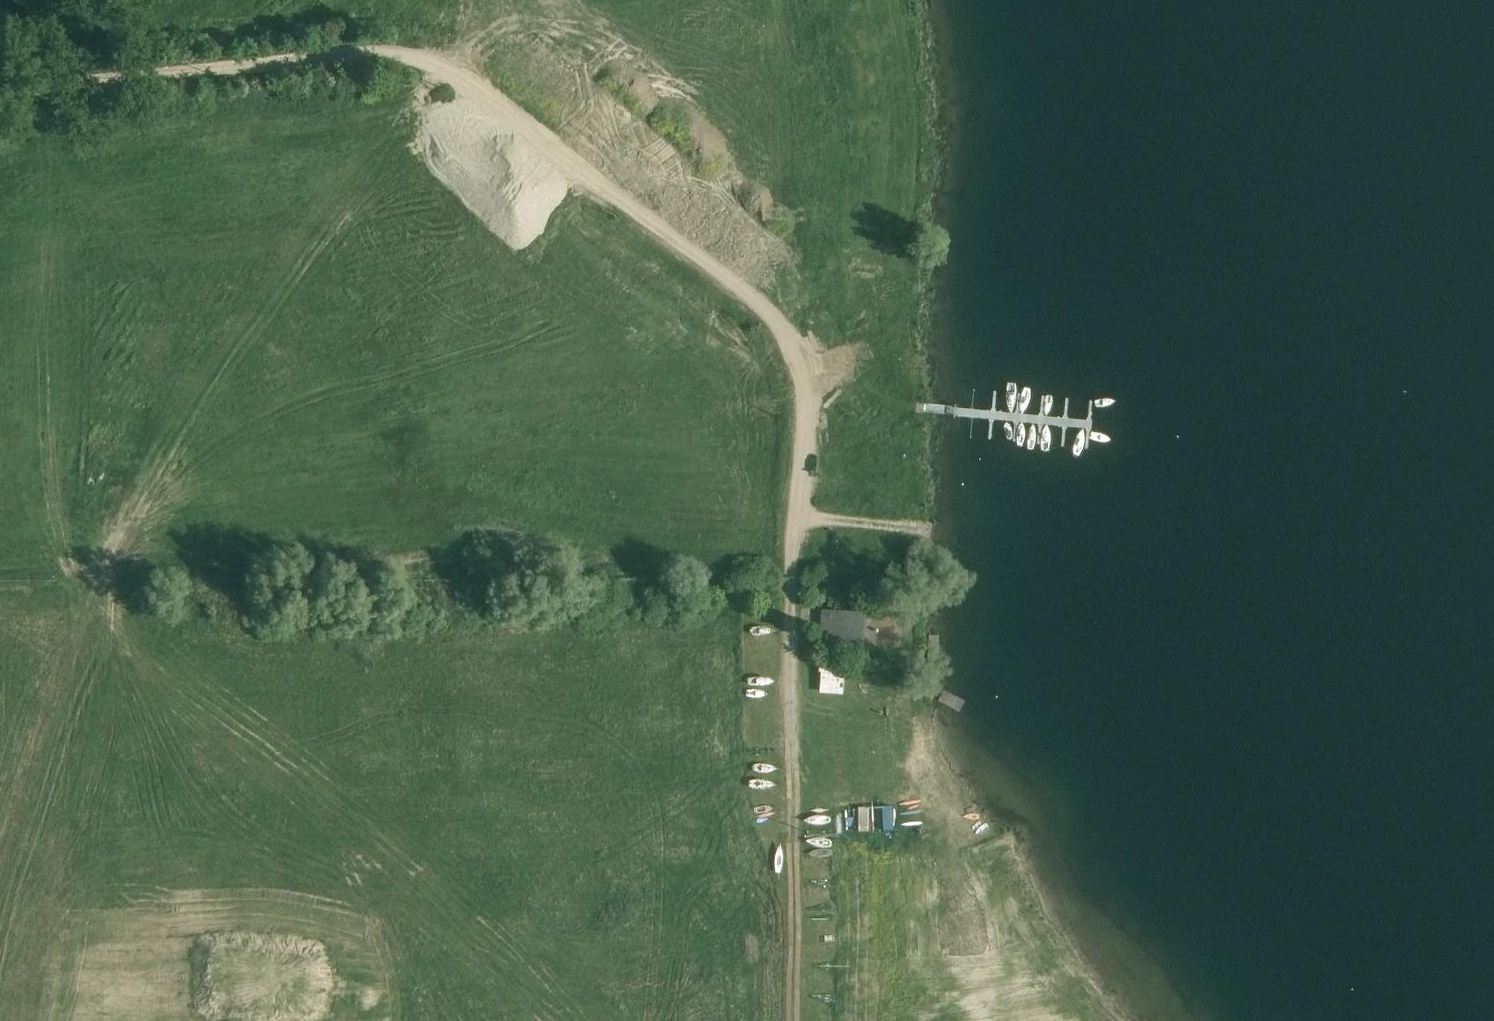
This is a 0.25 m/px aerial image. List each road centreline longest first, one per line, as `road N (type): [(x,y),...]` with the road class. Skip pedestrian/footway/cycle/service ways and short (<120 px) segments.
road 1 (track): [(0,90),(353,55),(430,66),(465,81),(773,316),(797,357),(807,405),(795,579),(796,1014)]
road 2 (track): [(931,531),(804,518)]

